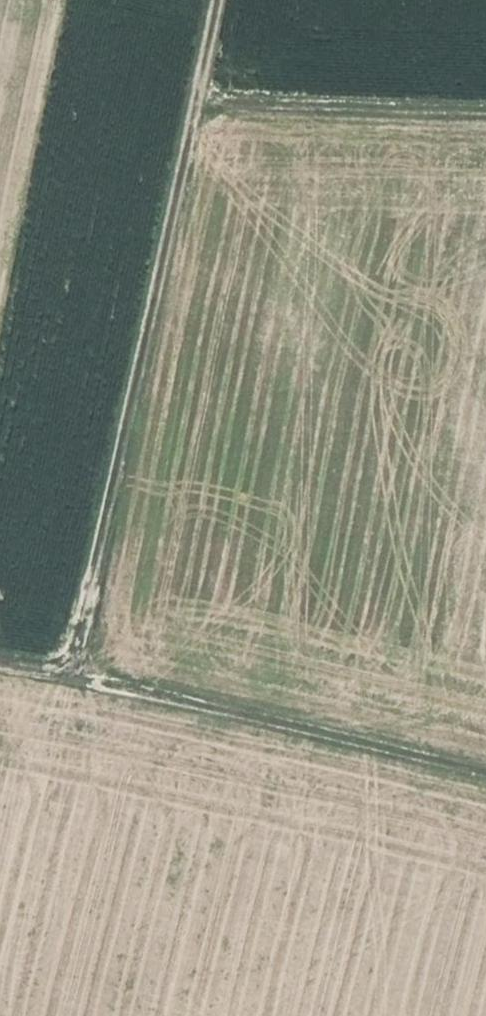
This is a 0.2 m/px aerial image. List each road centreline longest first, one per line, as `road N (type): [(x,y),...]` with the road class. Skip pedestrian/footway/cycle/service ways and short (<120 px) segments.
road 1 (track): [(75,682),(217,0)]
road 2 (track): [(485,769),(0,664)]
road 3 (track): [(485,113),(248,113),(198,103)]

